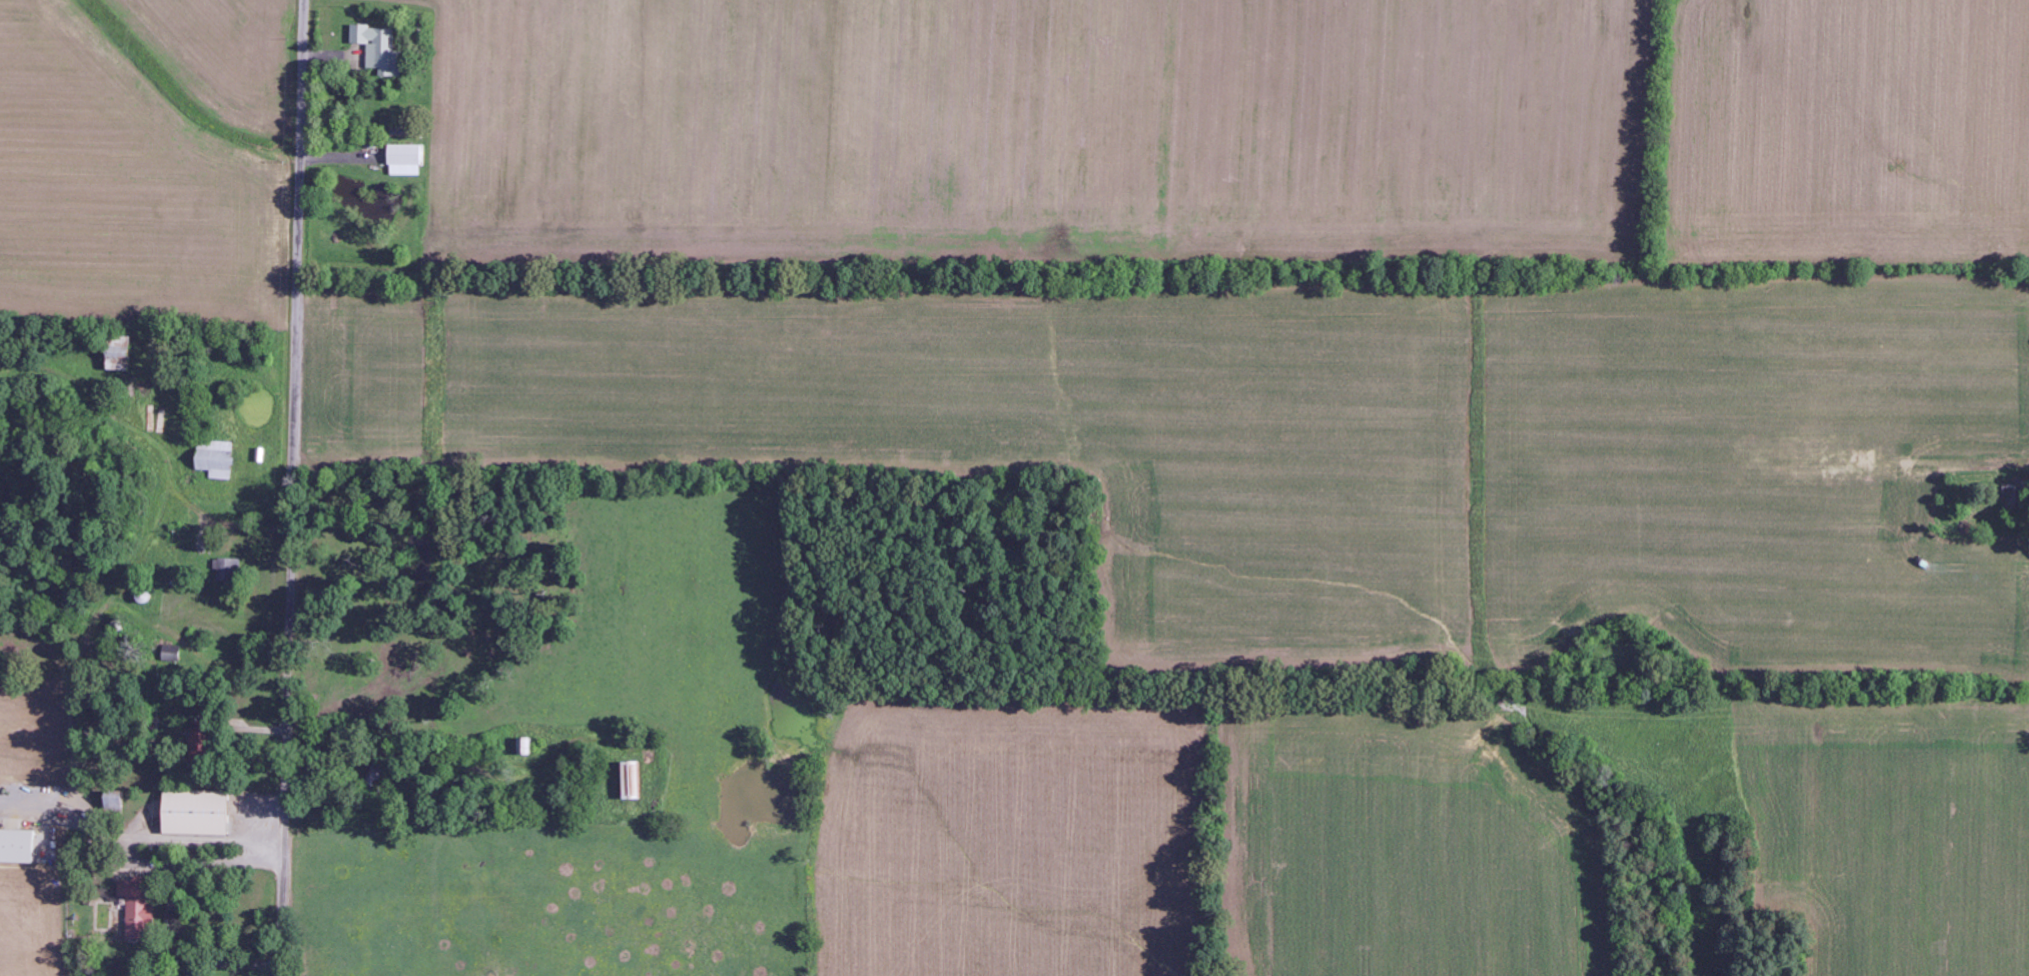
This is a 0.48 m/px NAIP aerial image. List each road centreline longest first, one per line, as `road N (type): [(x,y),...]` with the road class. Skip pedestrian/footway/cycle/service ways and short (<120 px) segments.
road 1 (residential): [(282,975),(304,0)]

